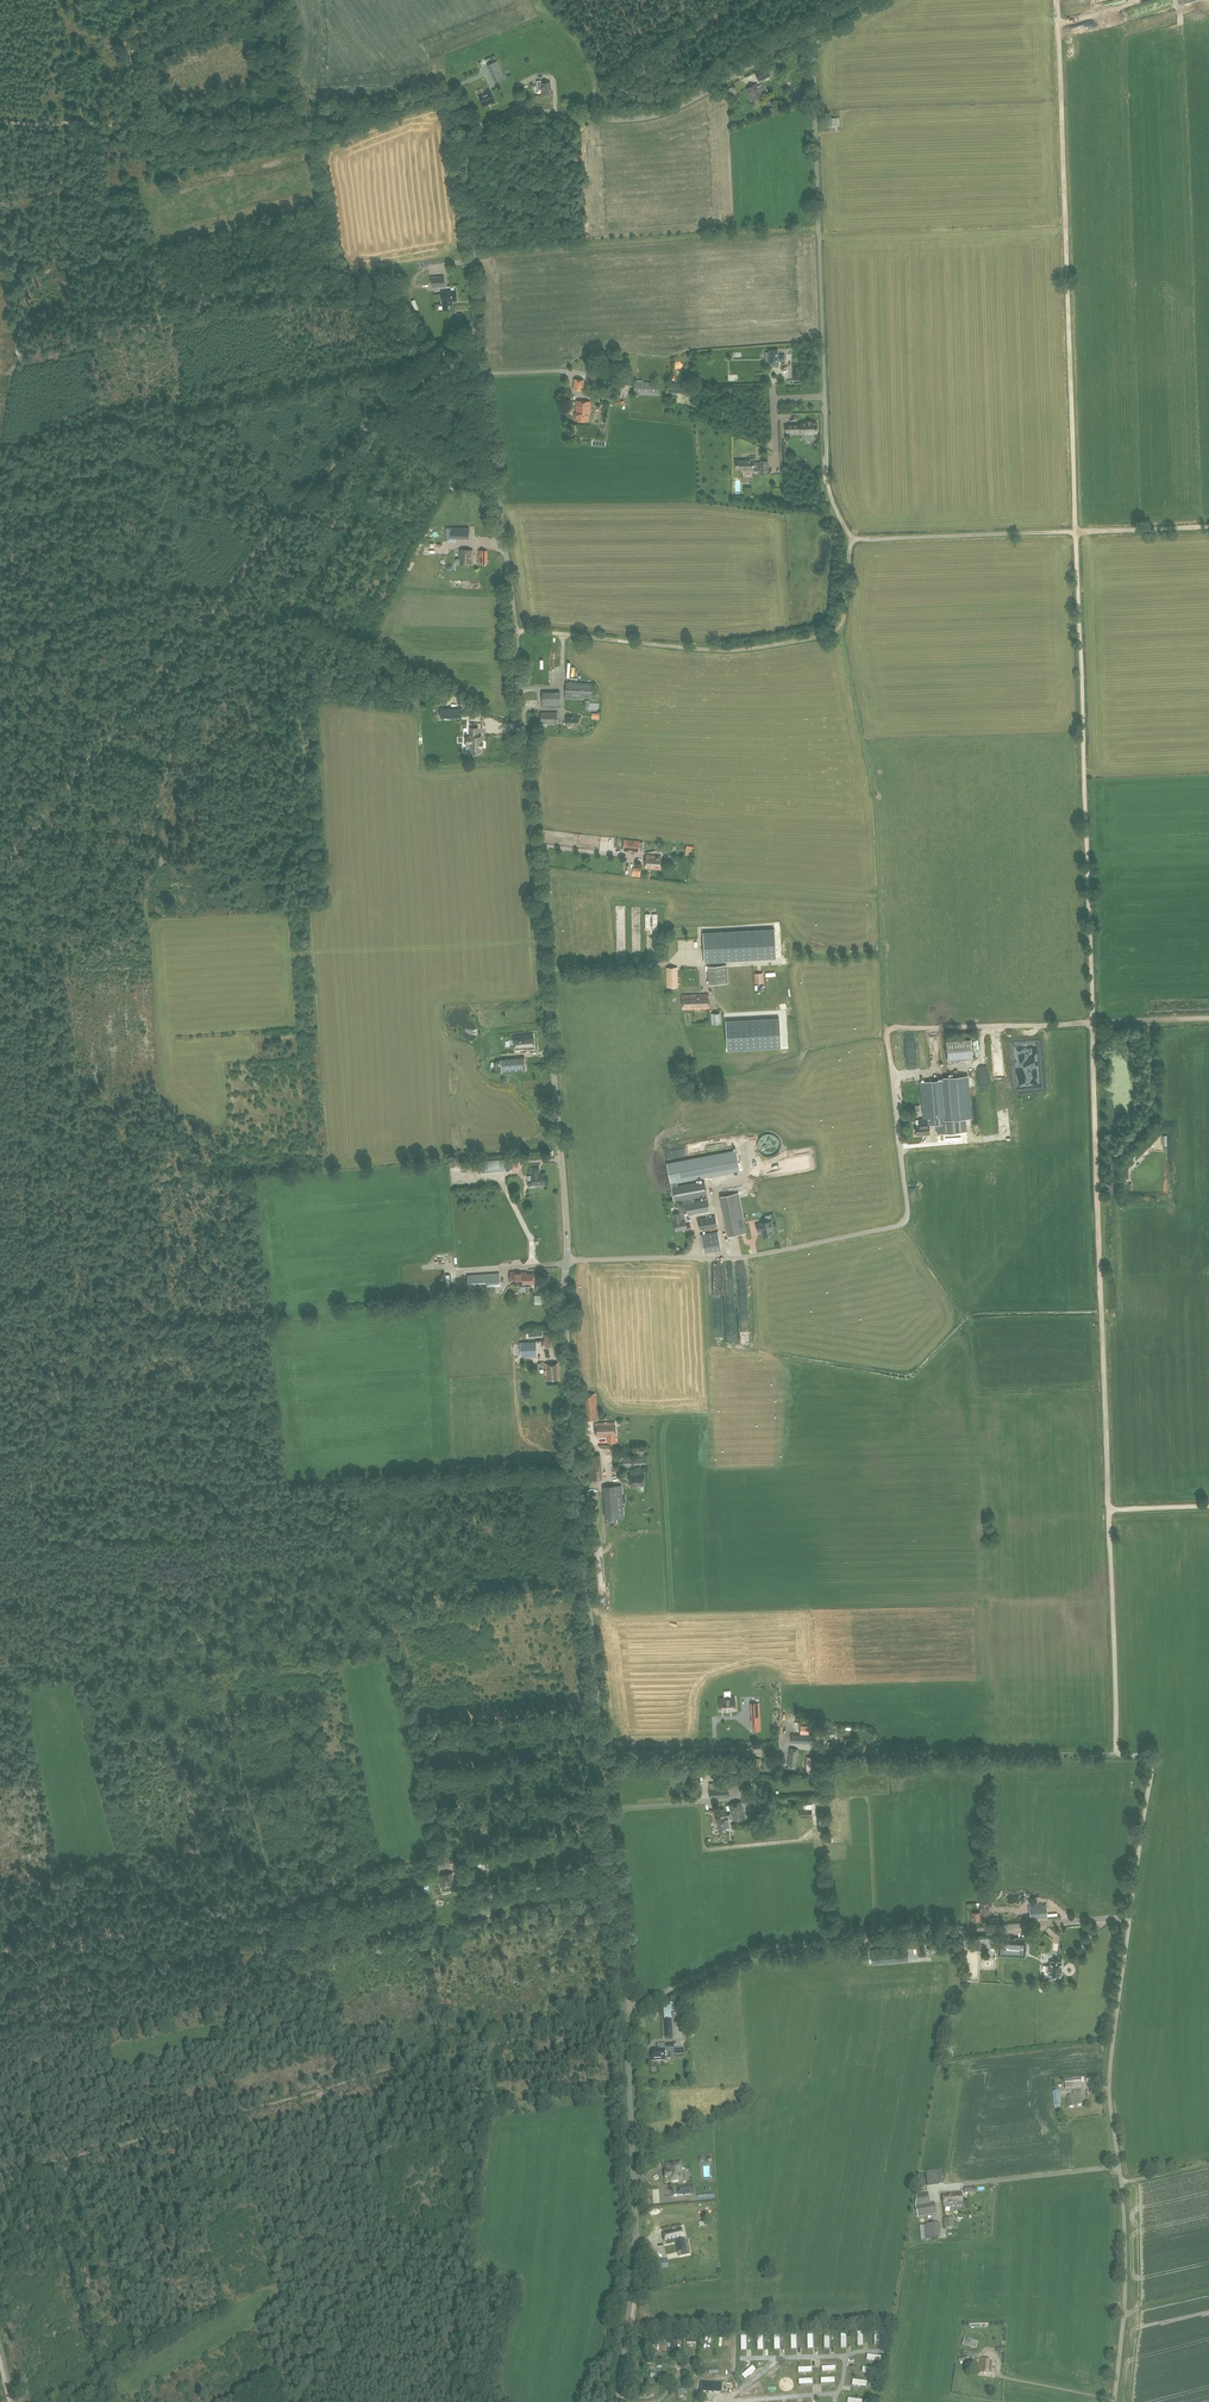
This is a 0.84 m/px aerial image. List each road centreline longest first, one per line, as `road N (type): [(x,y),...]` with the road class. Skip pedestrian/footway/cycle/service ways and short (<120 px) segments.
road 1 (unclassified): [(619,2401),(635,2233),(567,1260)]
road 2 (unclassified): [(567,1260),(516,629),(481,374),(468,166),(482,129)]
road 3 (track): [(1130,1917),(1152,1772),(1148,1757),(1117,1753),(1092,1021)]
road 4 (track): [(0,877),(340,457),(434,359),(478,335)]
road 5 (track): [(1076,532),(1056,0)]
road 6 (unclassified): [(567,1260),(763,1253),(899,1225),(909,1204),(889,1032)]
road 7 (track): [(1130,1917),(770,1948),(625,2009)]
road 8 (track): [(1092,1021),(1076,532)]
road 9 (unclassified): [(826,478),(813,29)]
road 10 (track): [(889,1032),(872,799),(840,626)]
road 11 (unclassified): [(482,129),(518,110),(594,120),(662,114),(813,29)]
road 12 (track): [(473,255),(819,227)]
road 13 (track): [(613,1861),(283,1924)]
road 14 (track): [(1117,1753),(830,1753),(787,1746)]
road 15 (track): [(840,626),(728,650),(516,629)]
road 16 (track): [(152,128),(257,126),(410,101)]
road 17 (unclassified): [(1119,2167),(1109,2071),(1130,1917)]
road 18 (unclassified): [(1114,2401),(1127,2268),(1119,2167)]
road 19 (track): [(850,541),(1076,532)]
road 20 (track): [(889,1032),(1092,1021)]
road 21 (unclassified): [(947,2185),(1119,2167)]
road 22 (track): [(204,0),(135,56),(152,128)]
road 23 (track): [(702,1802),(710,1848),(799,1841),(814,1830)]
road 24 (track): [(0,122),(152,128)]
road 25 (track): [(1076,532),(1208,527)]

